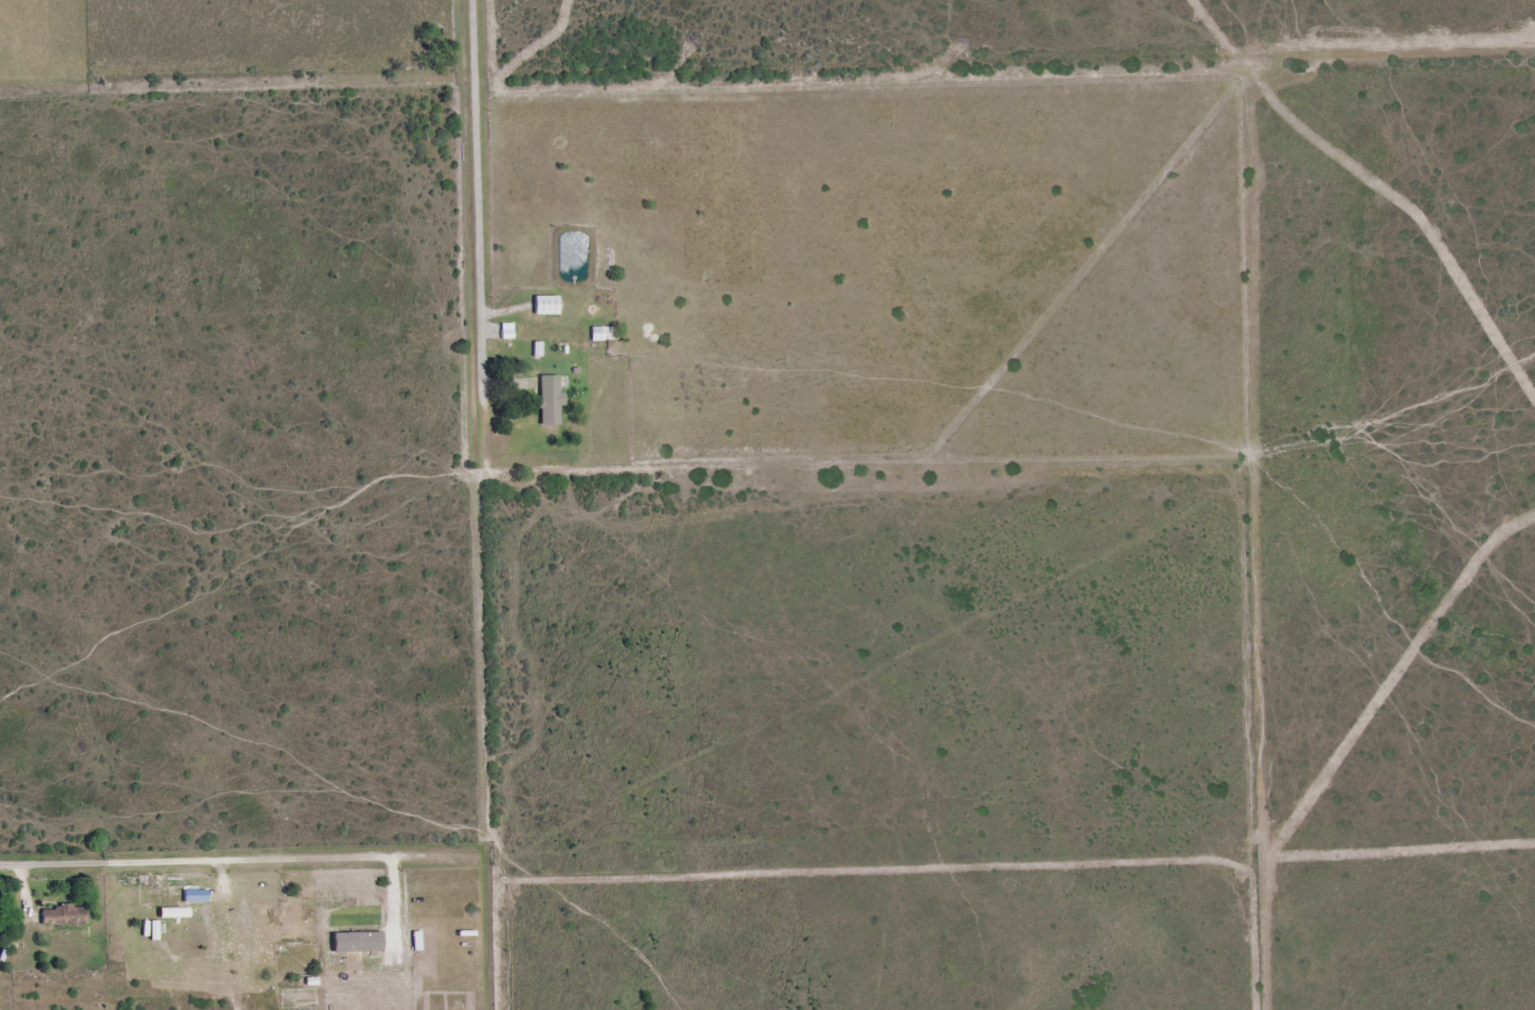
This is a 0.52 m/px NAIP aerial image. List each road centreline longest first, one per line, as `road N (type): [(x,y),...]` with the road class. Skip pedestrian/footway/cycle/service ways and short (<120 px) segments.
road 1 (residential): [(488,457),(475,0)]

